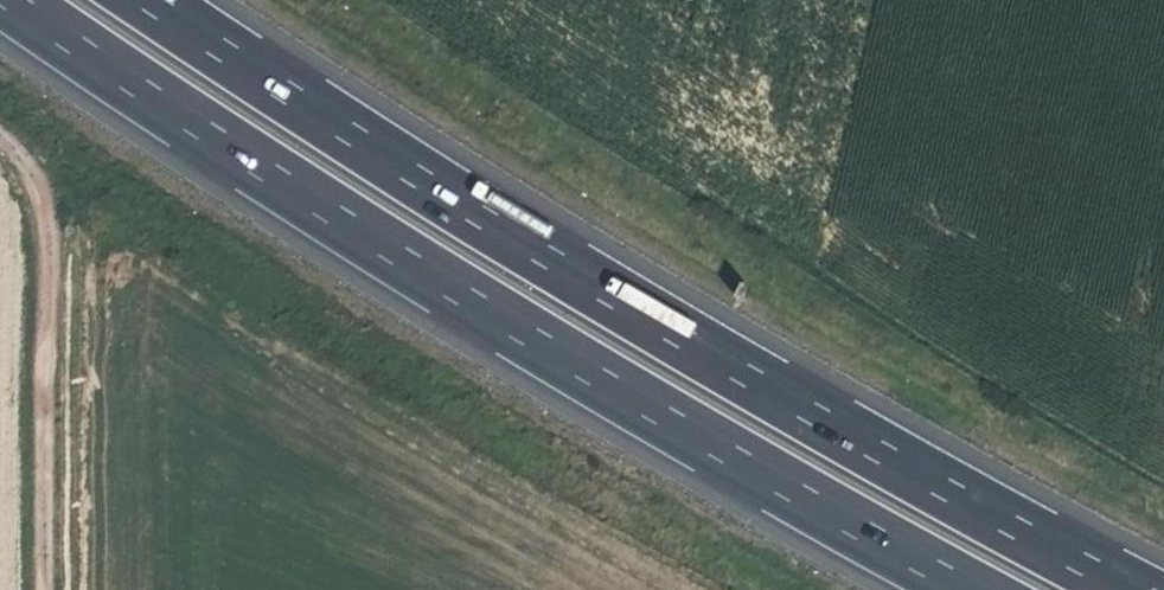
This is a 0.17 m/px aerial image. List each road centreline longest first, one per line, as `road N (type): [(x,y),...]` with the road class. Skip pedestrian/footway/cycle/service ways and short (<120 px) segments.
road 1 (motorway): [(1122,589),(584,288),(139,0)]
road 2 (motorway): [(7,0),(357,237),(961,589)]
road 3 (track): [(49,589),(51,225),(26,156),(0,130)]

